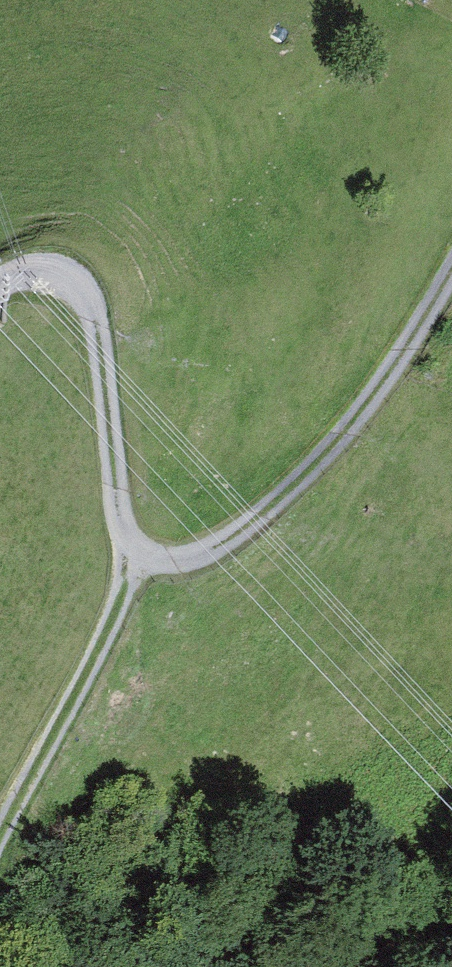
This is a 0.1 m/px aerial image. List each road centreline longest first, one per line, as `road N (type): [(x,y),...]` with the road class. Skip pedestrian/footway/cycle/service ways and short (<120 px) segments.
road 1 (track): [(135,550),(182,561),(226,547),(348,434),(451,270)]
road 2 (track): [(0,284),(17,273),(52,272),(80,286),(97,316),(115,502),(135,550)]
road 3 (track): [(135,550),(105,631),(0,832)]

